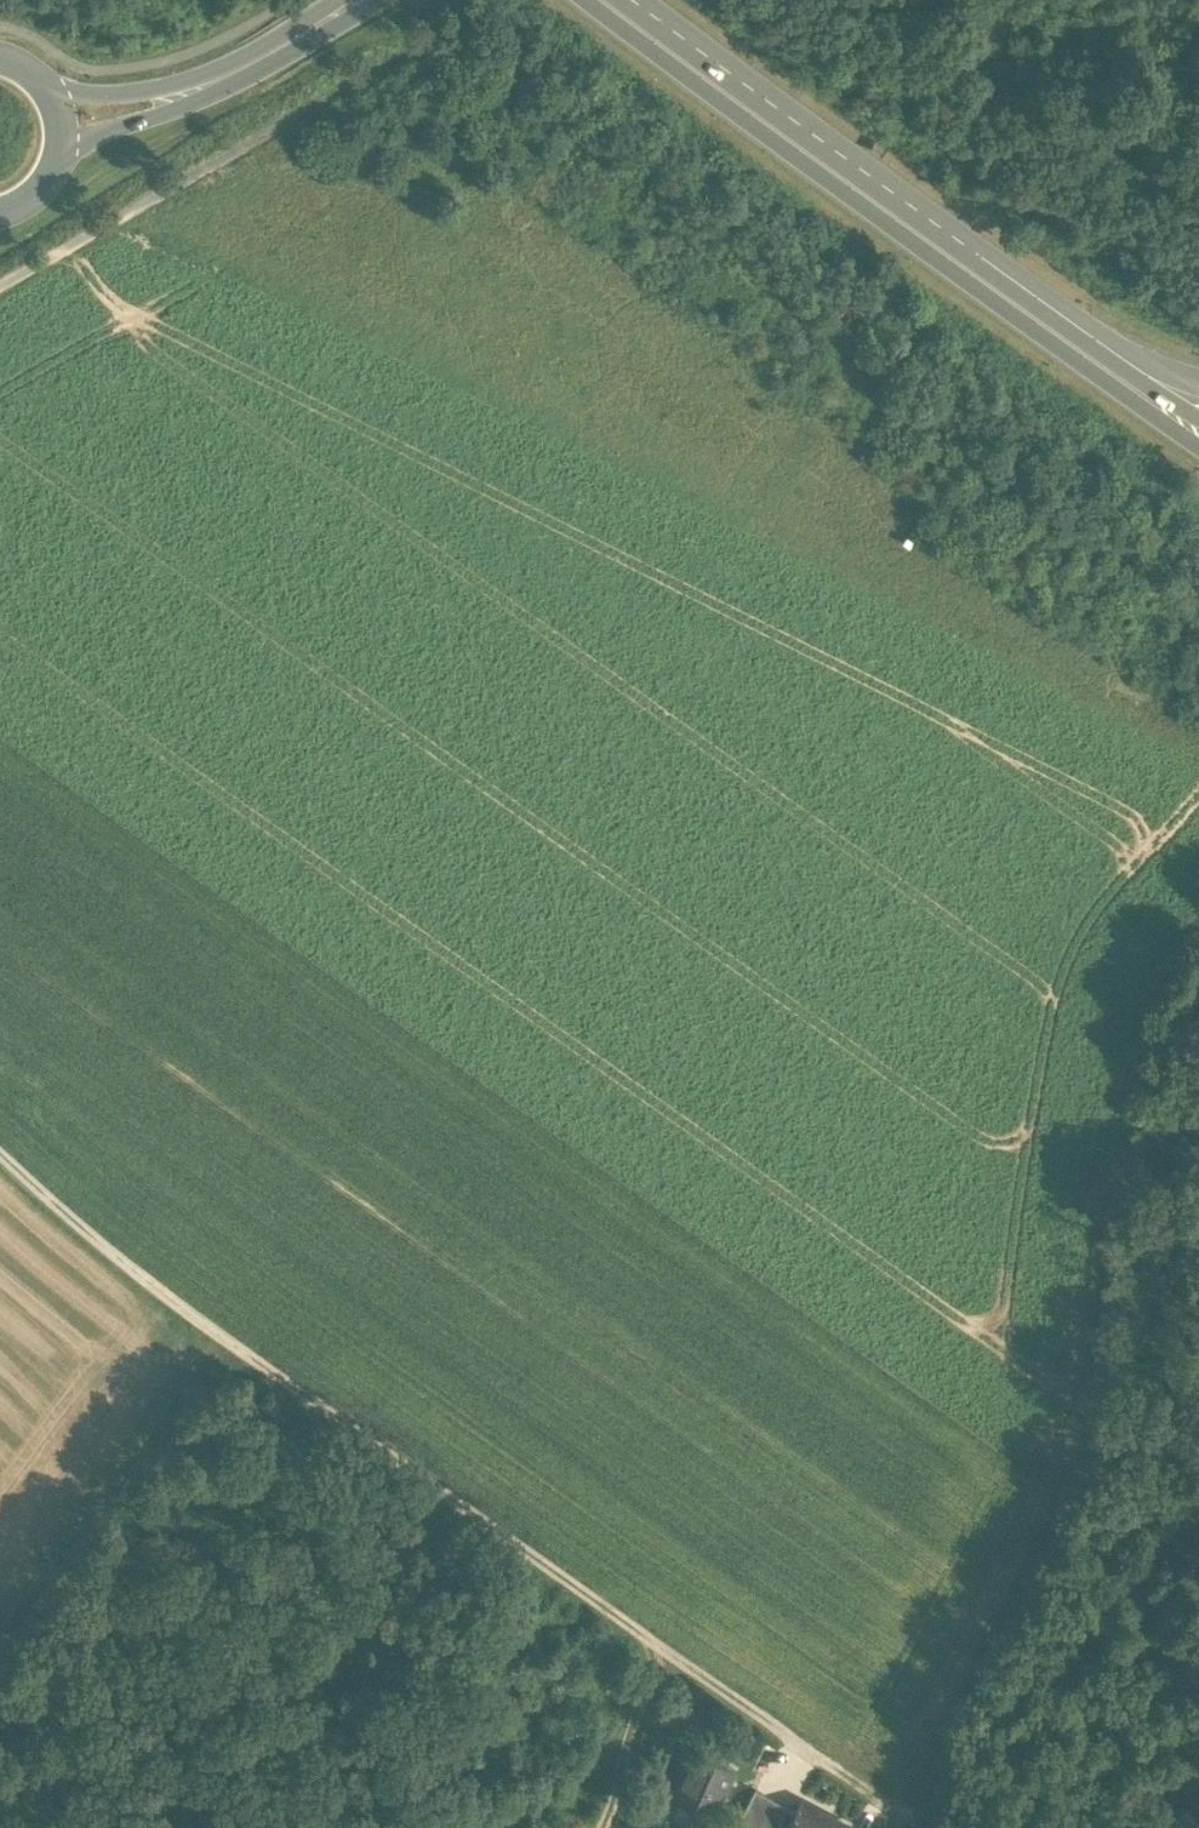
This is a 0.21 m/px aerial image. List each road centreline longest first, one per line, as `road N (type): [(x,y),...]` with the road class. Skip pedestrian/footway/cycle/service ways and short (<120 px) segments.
road 1 (track): [(0,1152),(209,1326),(448,1484),(920,1825)]
road 2 (track): [(920,1825),(1080,1518),(1147,1049),(1198,970)]
road 3 (trunk): [(611,0),(1198,438)]
road 4 (track): [(0,292),(419,48)]
road 5 (track): [(898,0),(1032,113),(1198,199)]
road 6 (secondary): [(204,89),(360,0)]
road 7 (secondary): [(53,153),(204,89)]
road 8 (secondary): [(204,89),(48,105)]

